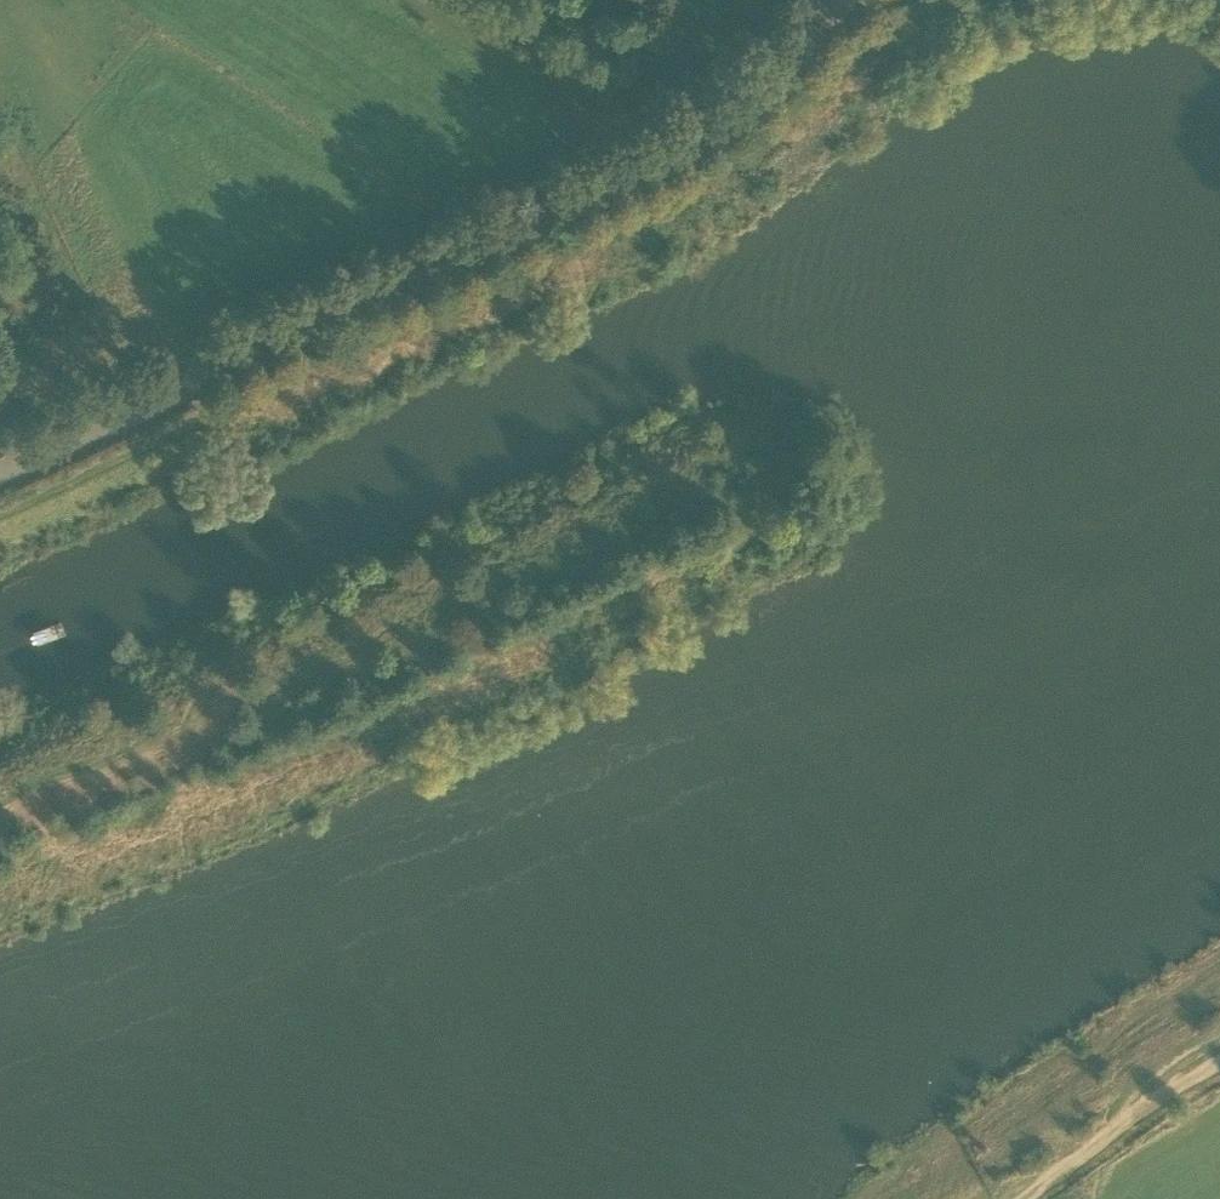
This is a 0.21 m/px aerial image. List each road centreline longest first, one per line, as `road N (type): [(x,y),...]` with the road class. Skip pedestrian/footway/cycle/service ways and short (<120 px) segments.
road 1 (unclassified): [(224,376),(675,163),(764,99),(813,42),(821,0)]
road 2 (unclassified): [(224,376),(254,326),(246,172),(301,0)]
road 3 (unclassified): [(0,475),(224,376)]
road 4 (track): [(1219,1084),(1045,1198)]

